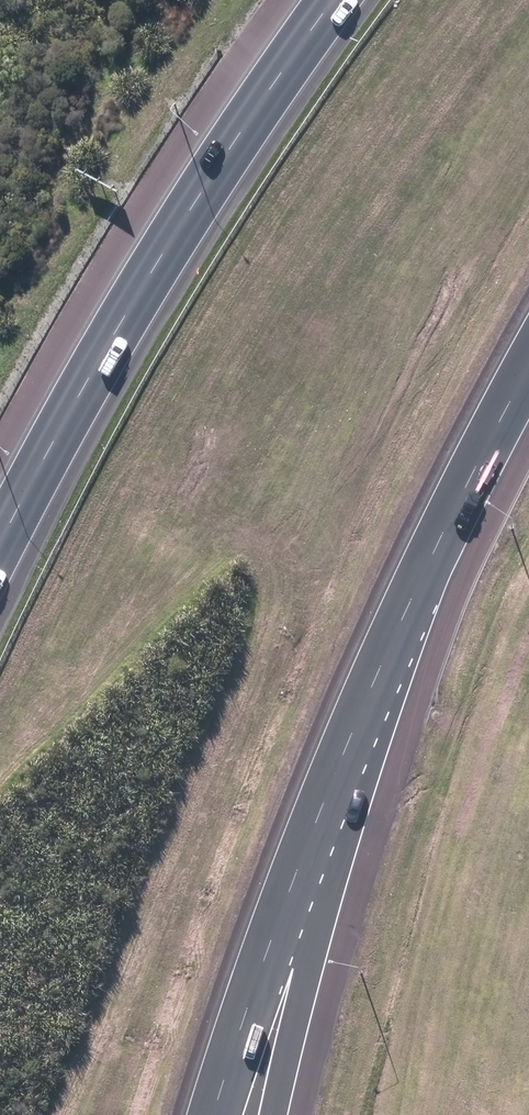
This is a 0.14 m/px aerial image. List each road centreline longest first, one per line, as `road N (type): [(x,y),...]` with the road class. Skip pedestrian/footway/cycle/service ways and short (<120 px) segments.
road 1 (motorway): [(0,534),(199,181),(322,0)]
road 2 (motorway): [(387,690),(223,1114)]
road 3 (motorway): [(387,690),(296,1114)]
road 4 (motorway): [(528,388),(457,521),(387,690)]

